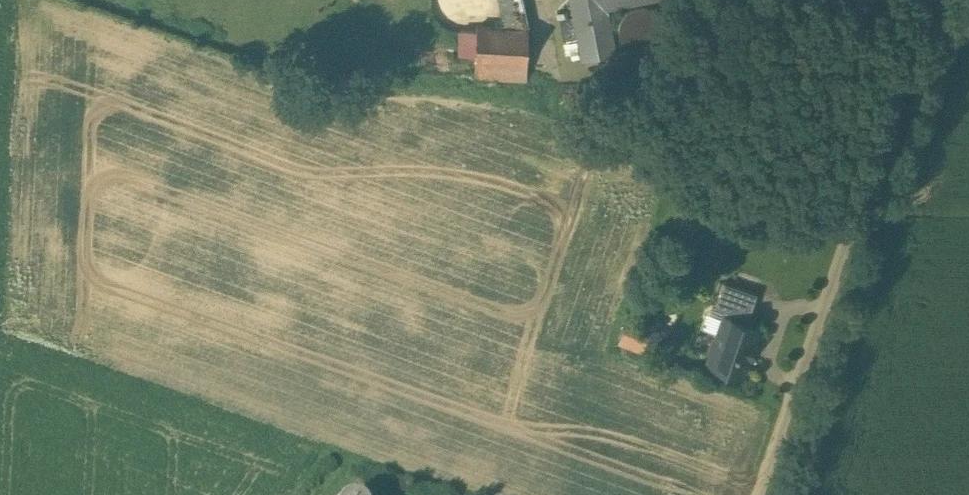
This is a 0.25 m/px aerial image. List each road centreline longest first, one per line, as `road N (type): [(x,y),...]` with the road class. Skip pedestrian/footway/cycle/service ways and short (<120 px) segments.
road 1 (unclassified): [(928,0),(748,494)]

